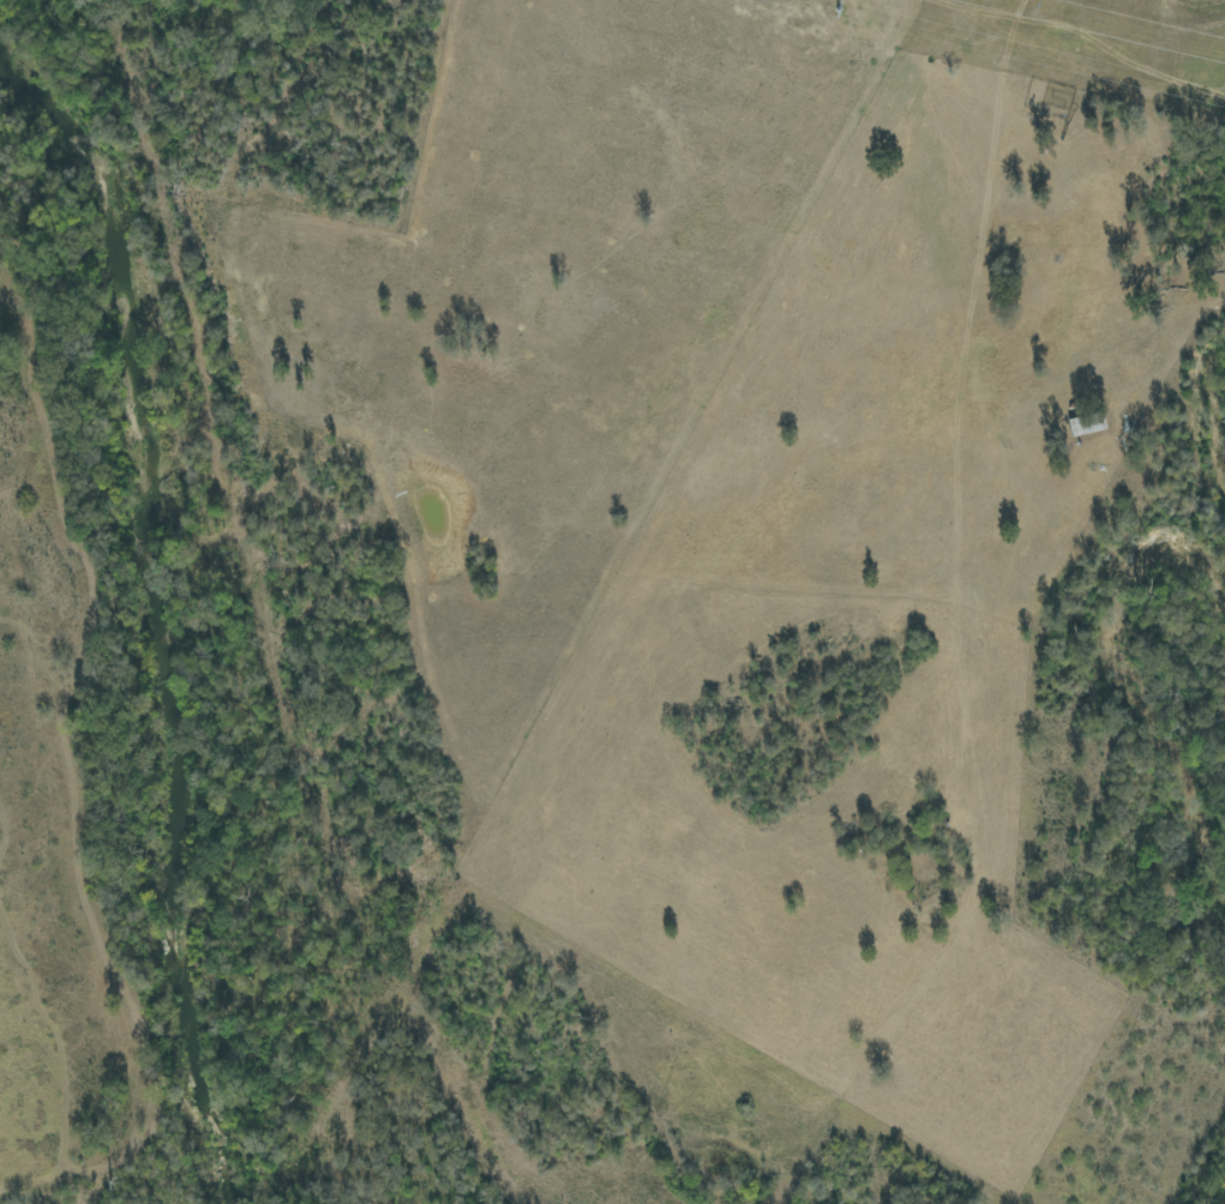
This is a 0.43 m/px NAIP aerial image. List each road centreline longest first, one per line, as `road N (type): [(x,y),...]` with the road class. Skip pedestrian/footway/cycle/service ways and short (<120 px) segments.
road 1 (track): [(1224,94),(1071,35),(1059,0)]

